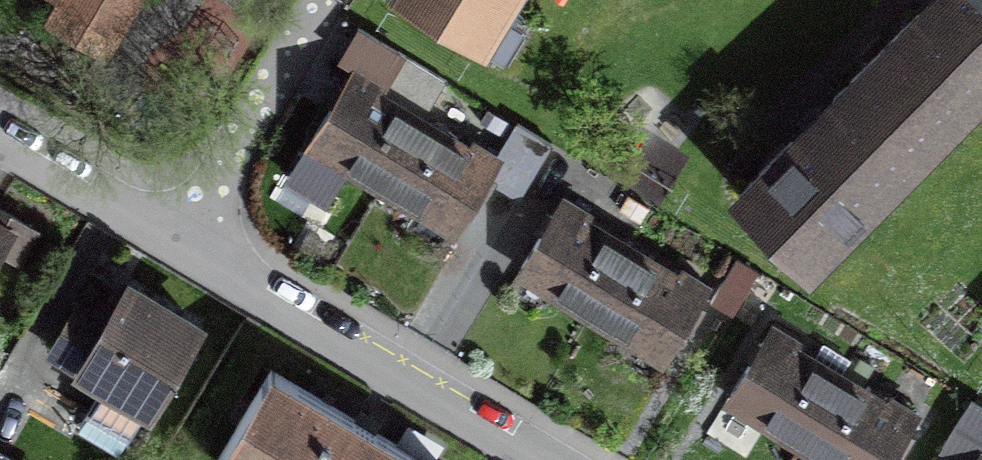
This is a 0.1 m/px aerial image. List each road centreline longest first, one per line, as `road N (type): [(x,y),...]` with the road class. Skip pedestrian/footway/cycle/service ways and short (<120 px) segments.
road 1 (residential): [(174,246),(523,459)]
road 2 (residential): [(174,246),(333,0)]
road 3 (residential): [(0,141),(174,246)]

